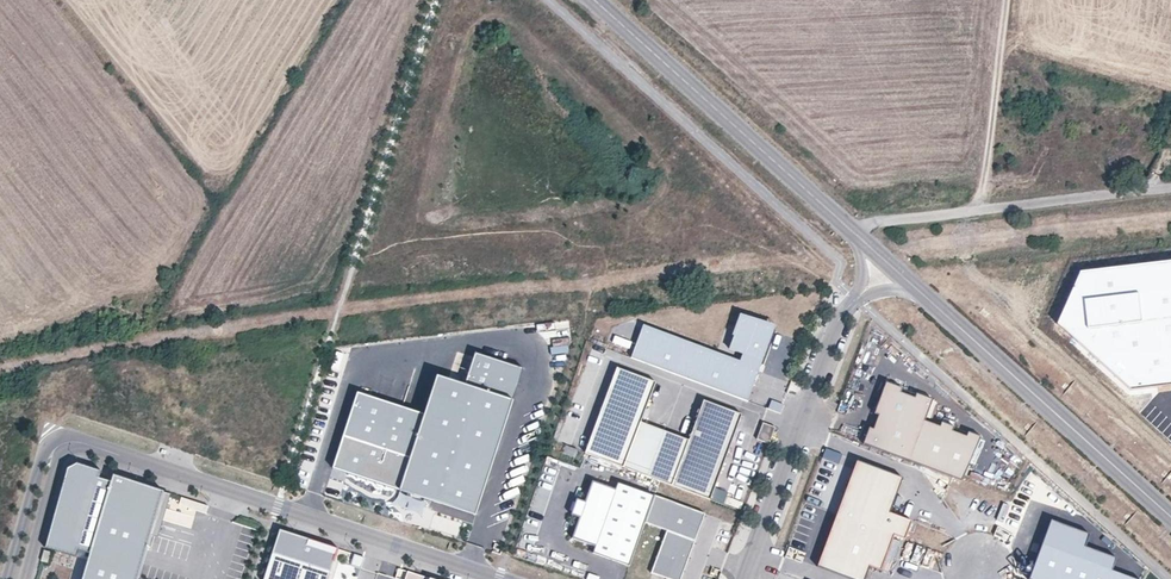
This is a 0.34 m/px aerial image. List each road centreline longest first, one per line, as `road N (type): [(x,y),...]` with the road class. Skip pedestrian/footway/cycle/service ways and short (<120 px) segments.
road 1 (residential): [(510,578),(94,445),(61,442),(48,456),(14,578)]
road 2 (tertiary): [(886,262),(1170,516)]
road 3 (residential): [(742,578),(835,327),(886,262)]
road 4 (tertiary): [(594,0),(845,225)]
road 5 (unclassified): [(845,225),(1170,187)]
road 6 (track): [(976,210),(1006,0)]

